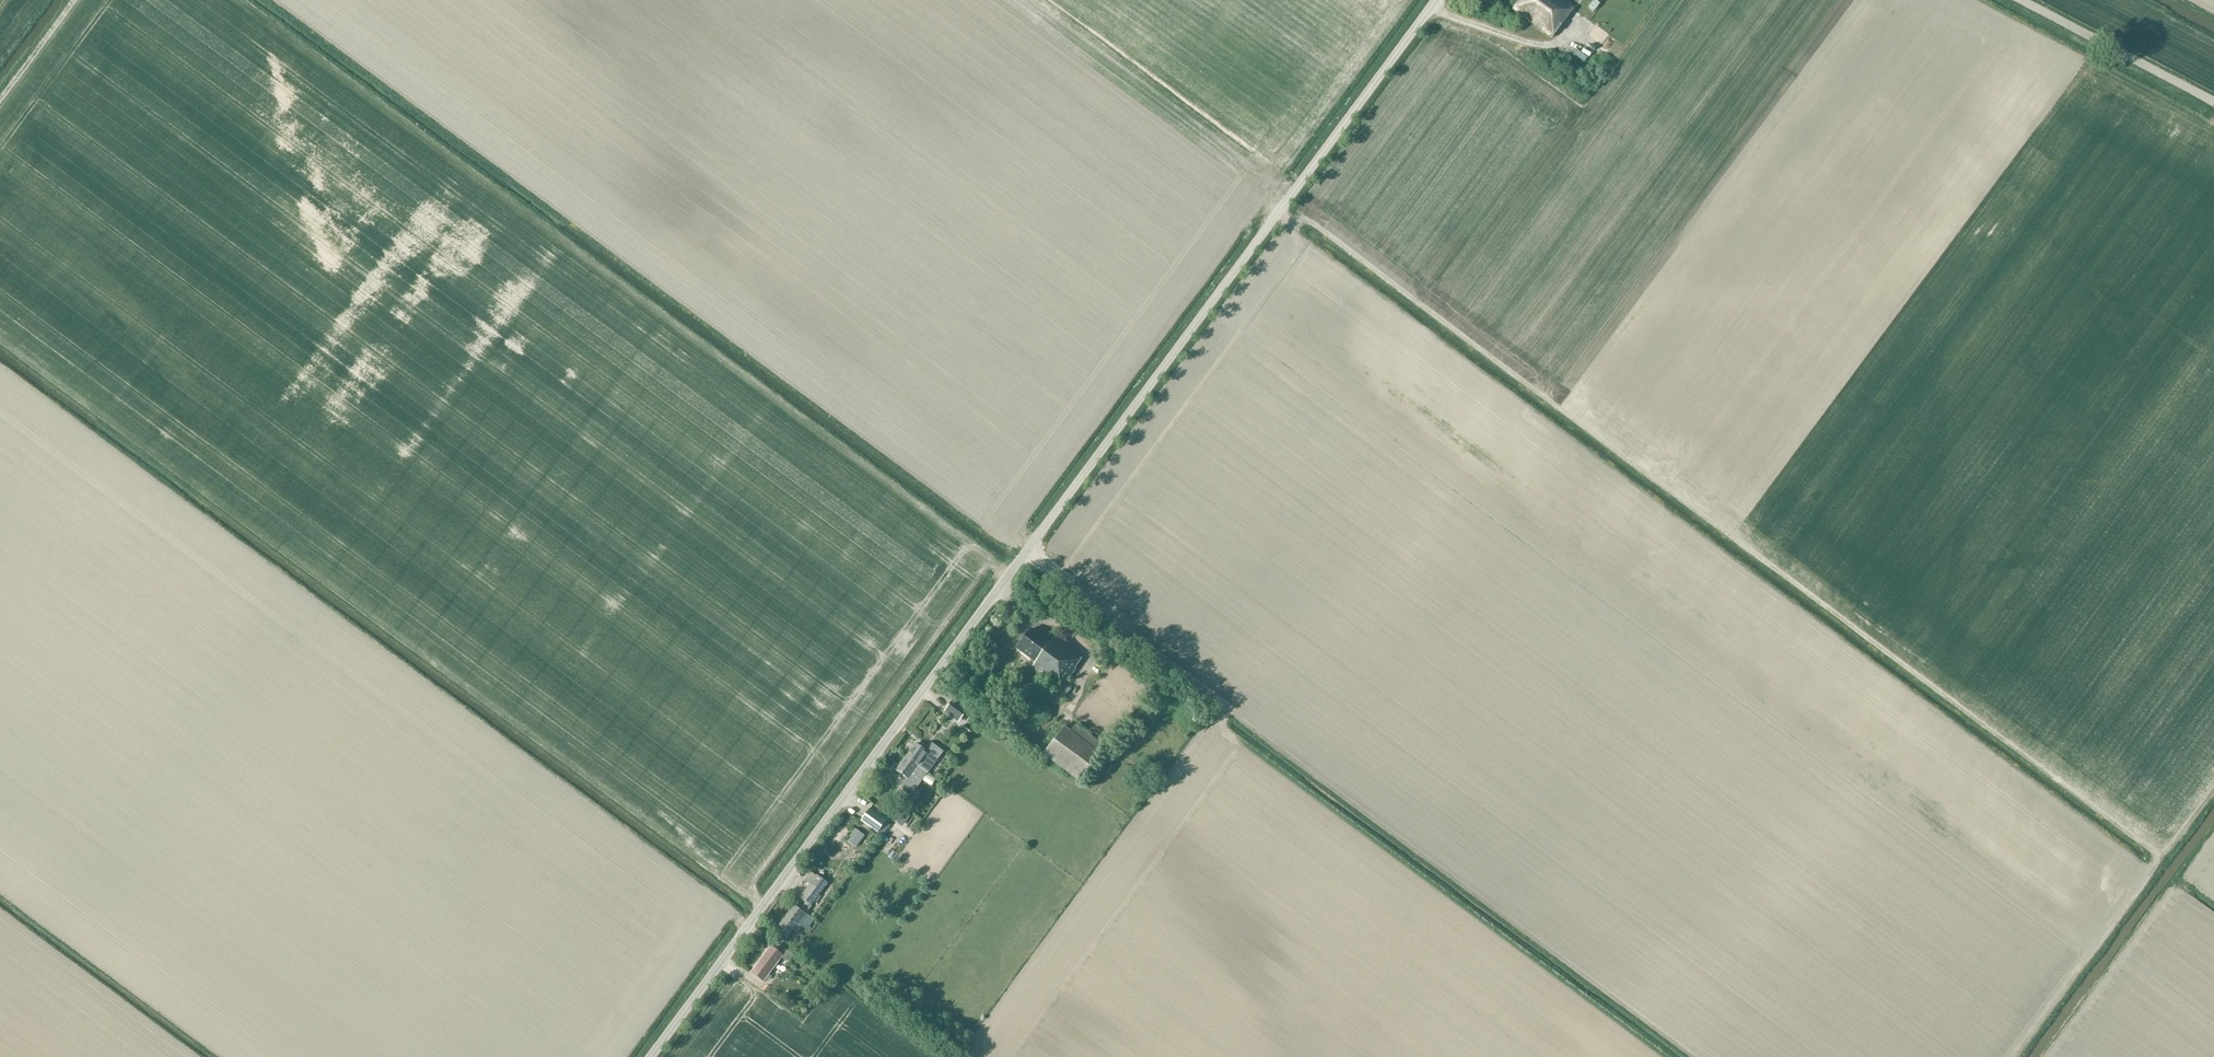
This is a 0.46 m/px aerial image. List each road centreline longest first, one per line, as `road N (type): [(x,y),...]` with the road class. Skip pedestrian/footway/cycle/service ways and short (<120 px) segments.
road 1 (unclassified): [(643,1056),(1430,0)]
road 2 (unclassified): [(2213,103),(2019,0)]

